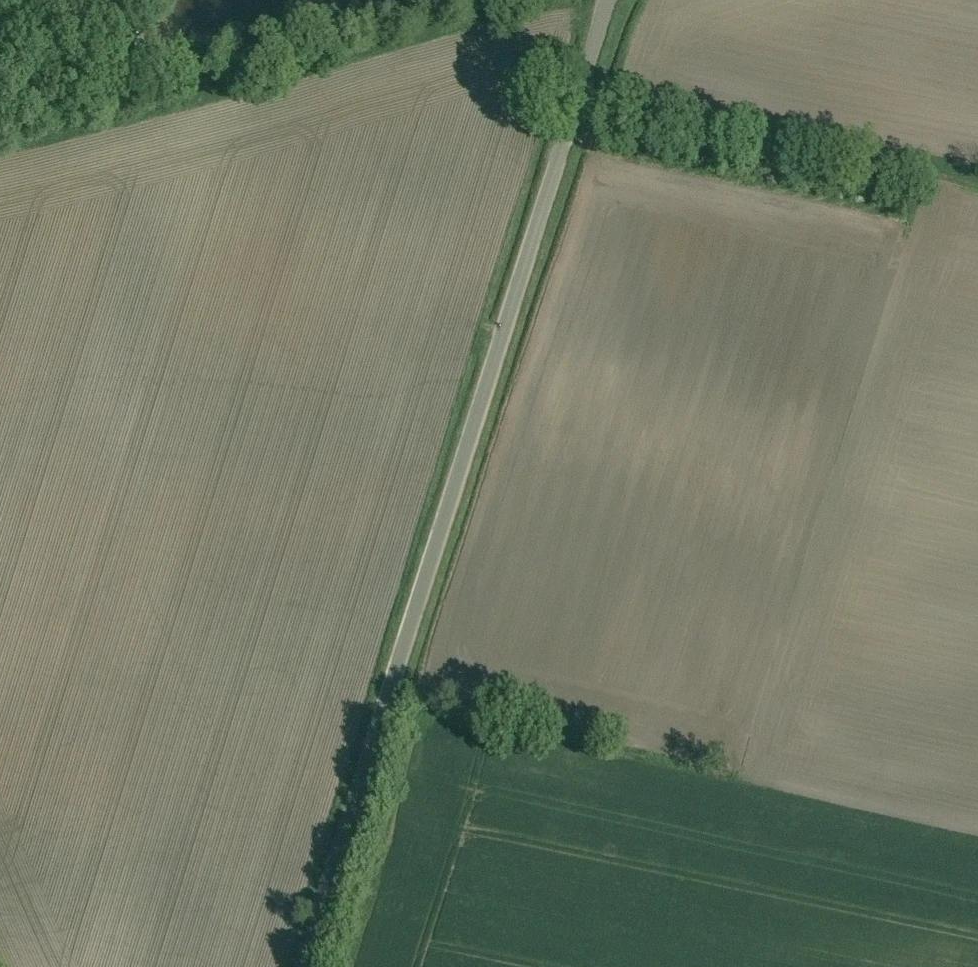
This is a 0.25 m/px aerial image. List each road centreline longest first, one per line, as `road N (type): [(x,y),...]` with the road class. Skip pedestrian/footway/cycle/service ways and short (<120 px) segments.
road 1 (unclassified): [(304,966),(611,0)]
road 2 (track): [(580,99),(977,186)]

